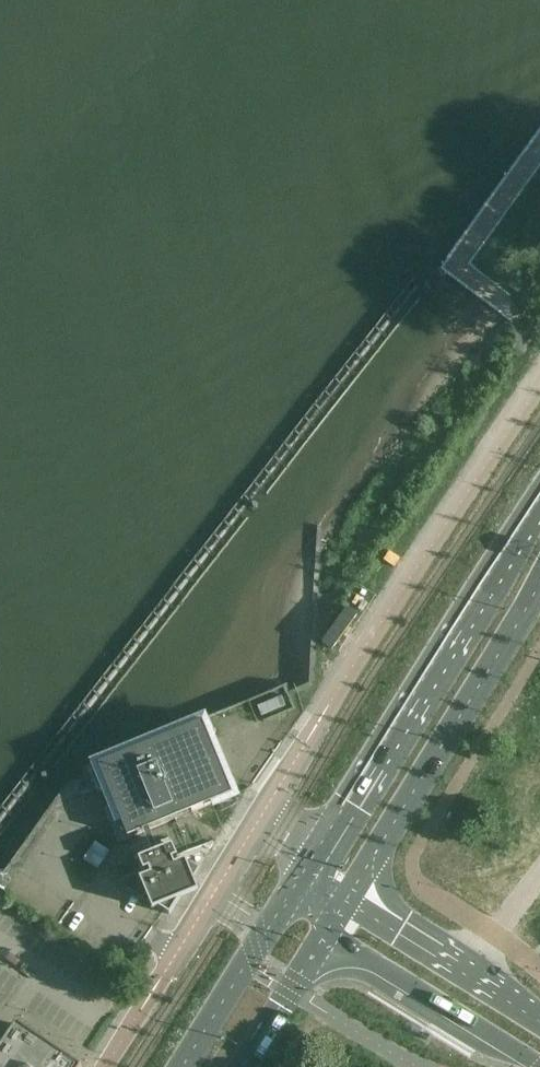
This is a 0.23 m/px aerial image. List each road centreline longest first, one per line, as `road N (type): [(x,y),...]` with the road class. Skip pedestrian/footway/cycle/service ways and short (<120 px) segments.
road 1 (motorway): [(394,1066),(253,684),(162,476),(0,189)]
road 2 (motorway): [(338,1066),(207,700),(117,491),(0,282)]
road 3 (motorway): [(0,380),(71,506),(161,716),(284,1066)]
road 4 (motorway): [(0,476),(115,733),(230,1066)]
road 5 (secondary): [(539,503),(303,872)]
road 6 (secondary): [(345,897),(539,591)]
road 7 (tertiary): [(323,932),(539,1064)]
road 8 (tertiary): [(539,1023),(345,897)]
road 9 (secondary): [(303,872),(183,1066)]
road 10 (secondary): [(237,1066),(323,932)]

